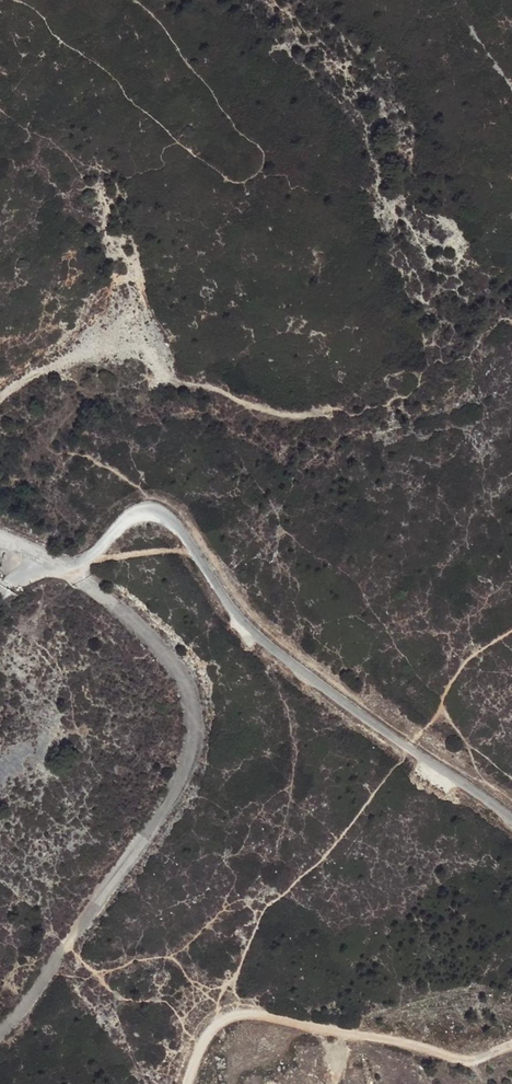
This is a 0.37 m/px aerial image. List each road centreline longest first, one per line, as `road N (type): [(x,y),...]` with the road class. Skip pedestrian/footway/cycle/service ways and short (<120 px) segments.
road 1 (track): [(0,396),(53,364),(118,342)]

